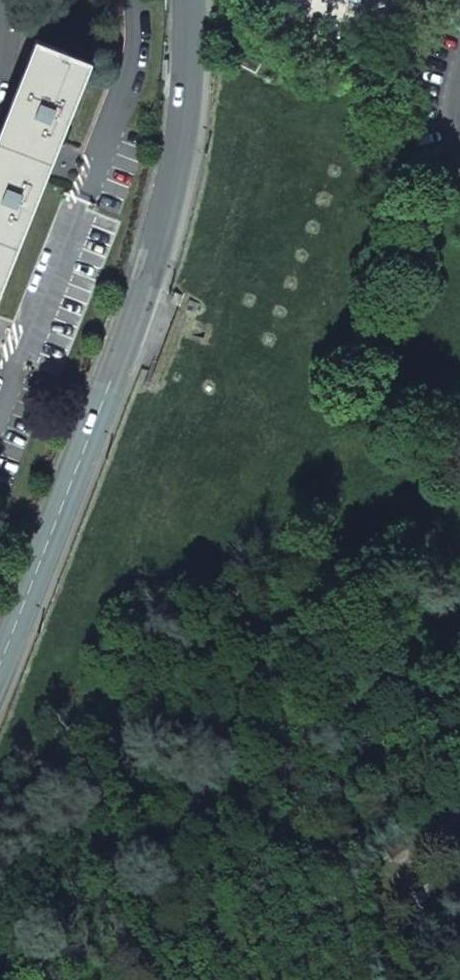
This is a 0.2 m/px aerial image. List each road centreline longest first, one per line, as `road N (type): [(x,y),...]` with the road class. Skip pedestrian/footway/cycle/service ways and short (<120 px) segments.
road 1 (secondary): [(188,0),(185,118),(171,201),(133,323),(0,655)]
road 2 (residential): [(0,406),(137,60),(134,0)]

